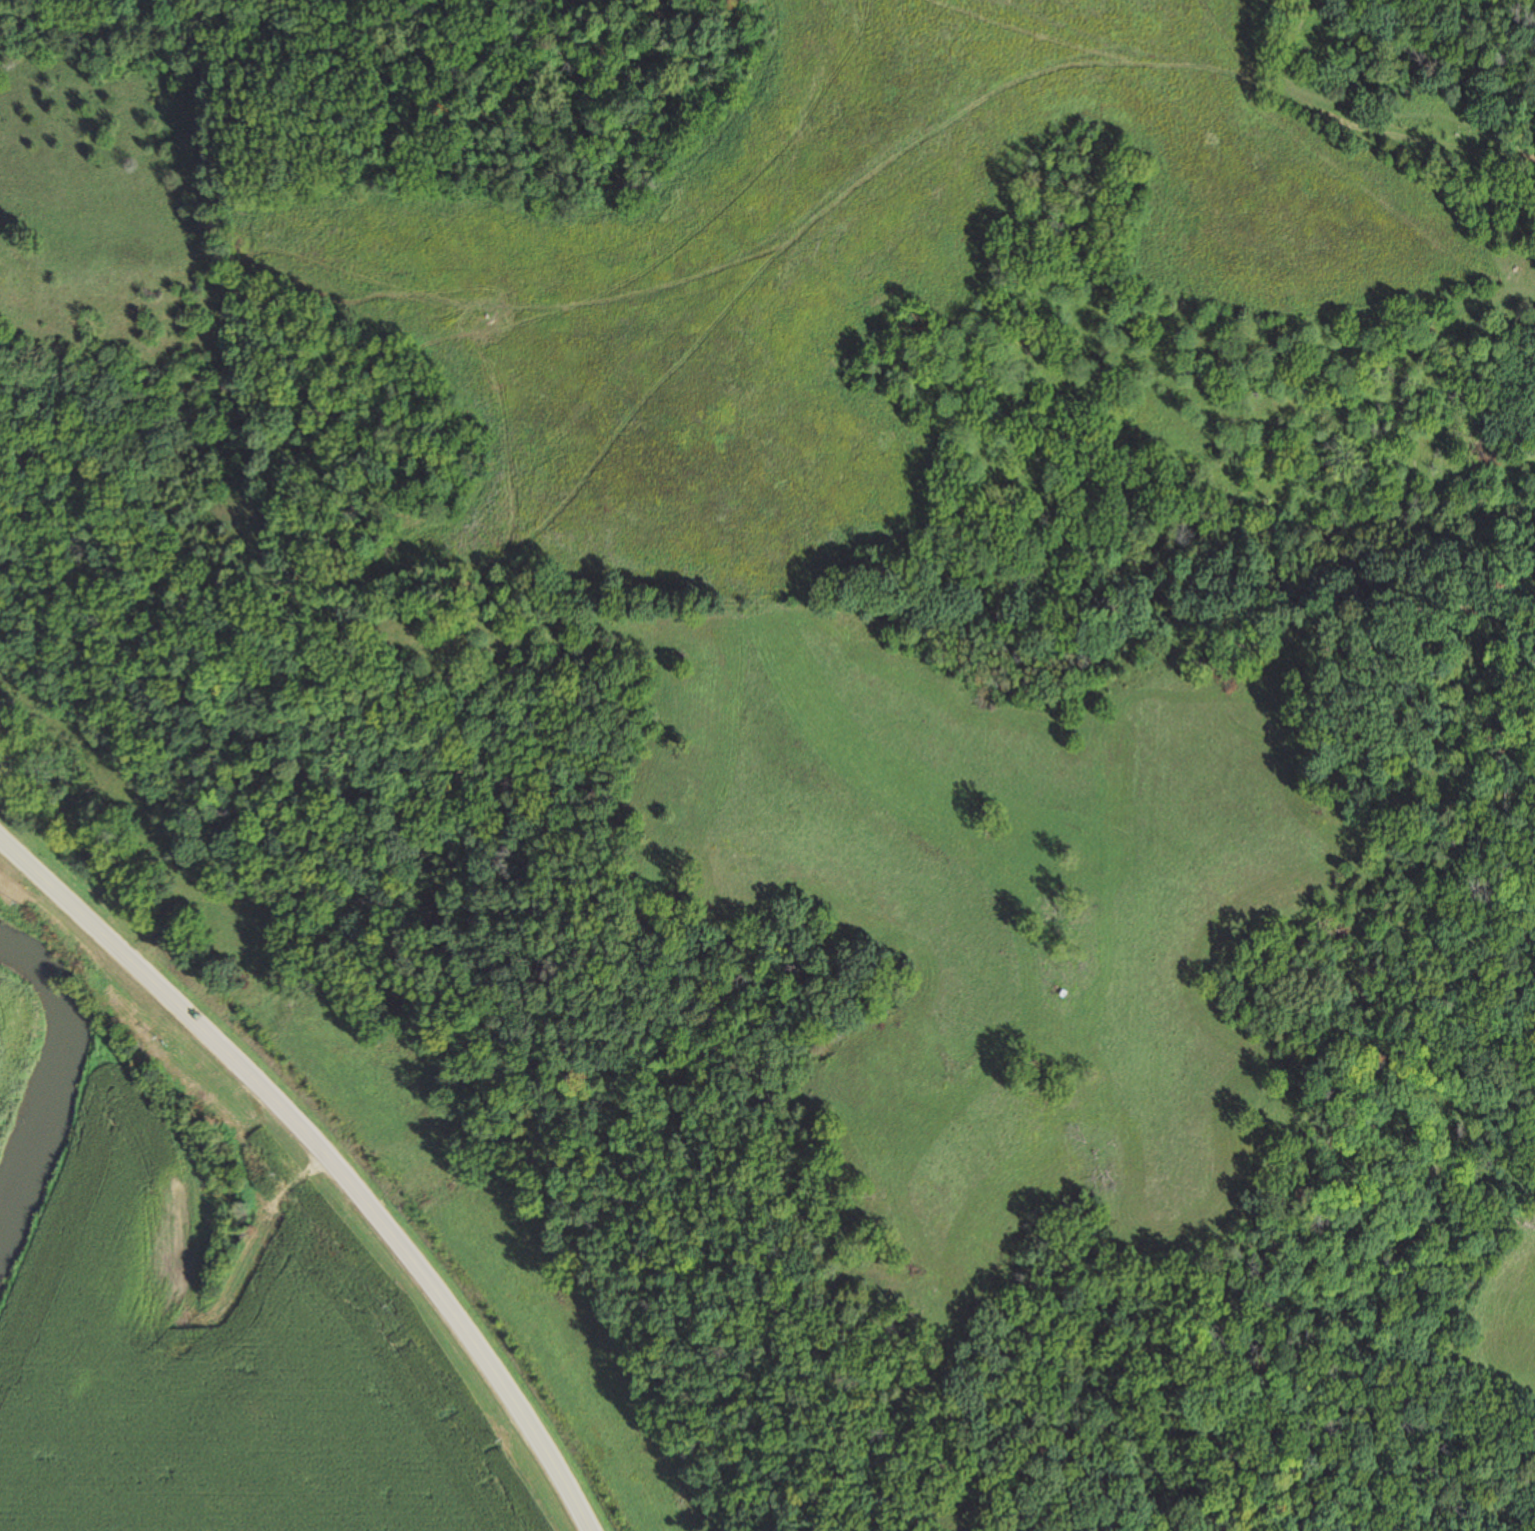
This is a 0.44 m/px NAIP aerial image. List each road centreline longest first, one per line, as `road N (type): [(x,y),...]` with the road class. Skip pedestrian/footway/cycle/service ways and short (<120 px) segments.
road 1 (secondary): [(592,1530),(541,1439),(427,1275),(282,1103),(0,842)]

